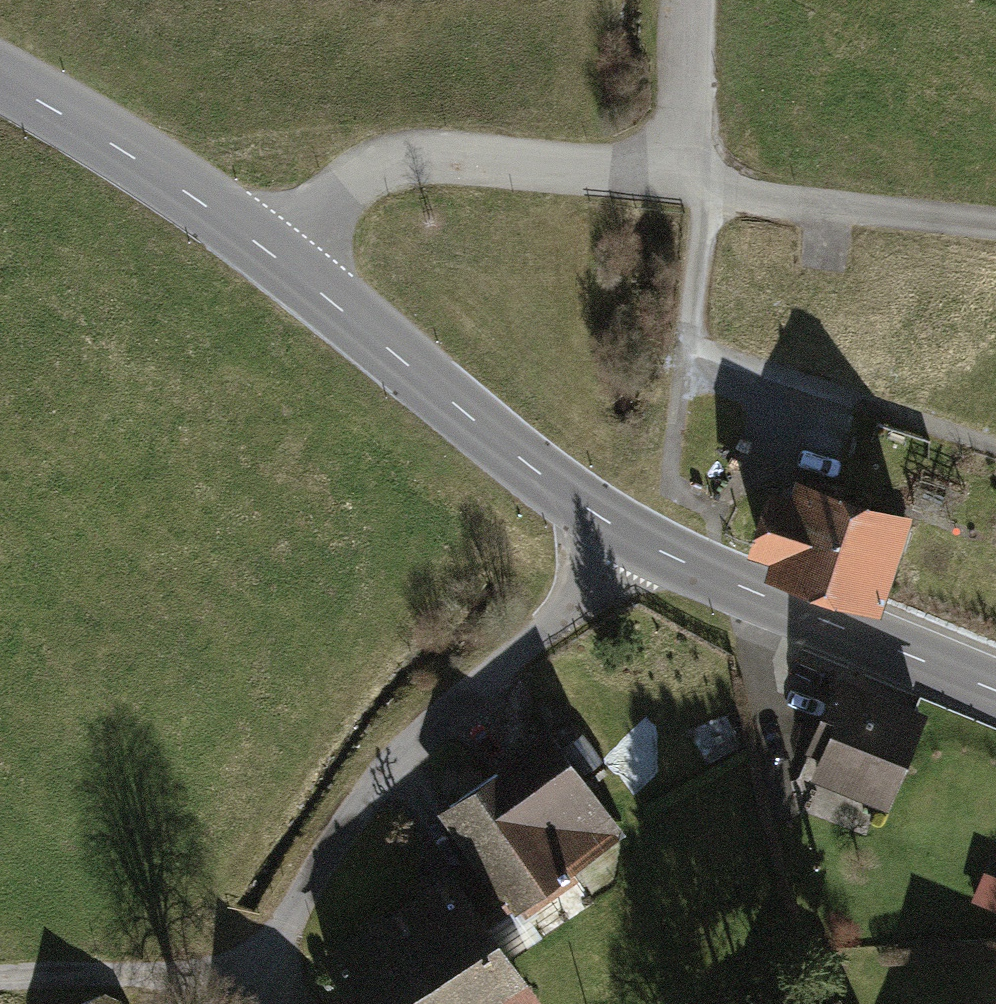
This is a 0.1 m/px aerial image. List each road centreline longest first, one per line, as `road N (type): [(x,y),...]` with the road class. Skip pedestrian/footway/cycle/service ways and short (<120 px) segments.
road 1 (unclassified): [(253,1003),(314,880),(407,747),(545,630),(634,535)]
road 2 (unclassified): [(288,258),(360,181),(412,158),(694,187)]
road 3 (secondary): [(288,258),(564,490),(634,535)]
road 4 (secondary): [(634,535),(995,688)]
road 5 (secondary): [(0,75),(165,171),(288,258)]
road 6 (unclassified): [(694,187),(995,228)]
road 7 (track): [(0,982),(264,977)]
road 8 (unclassified): [(696,0),(694,187)]

